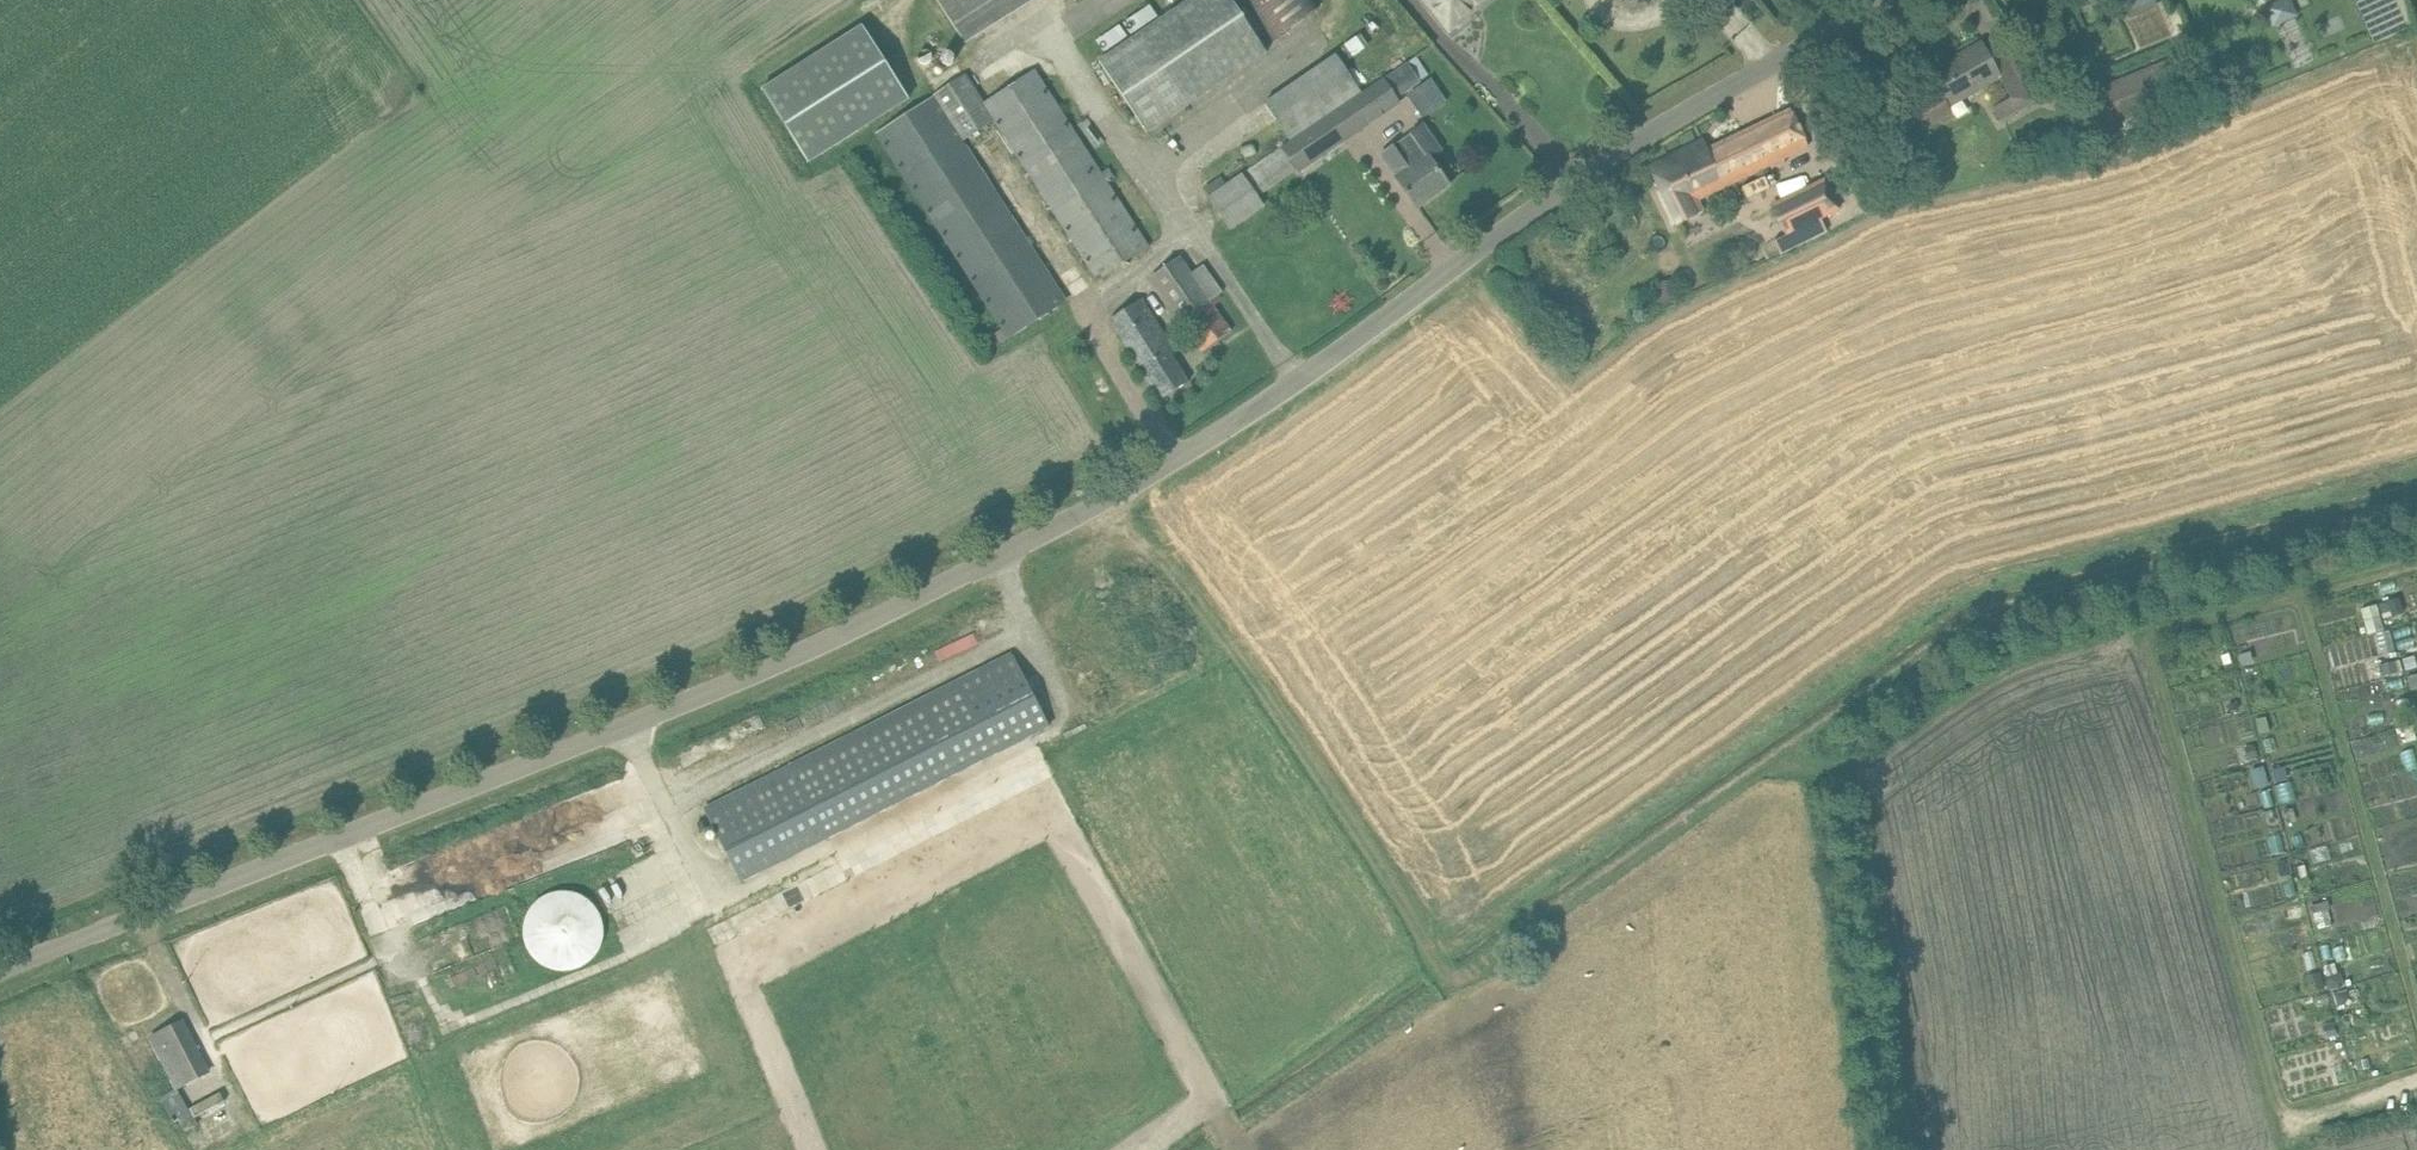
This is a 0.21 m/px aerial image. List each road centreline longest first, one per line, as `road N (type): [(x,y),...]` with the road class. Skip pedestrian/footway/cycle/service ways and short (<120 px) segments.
road 1 (unclassified): [(0,970),(783,662),(973,571),(1173,461),(1521,217),(1884,0)]
road 2 (track): [(1116,493),(1266,700),(1447,979),(1460,979)]

